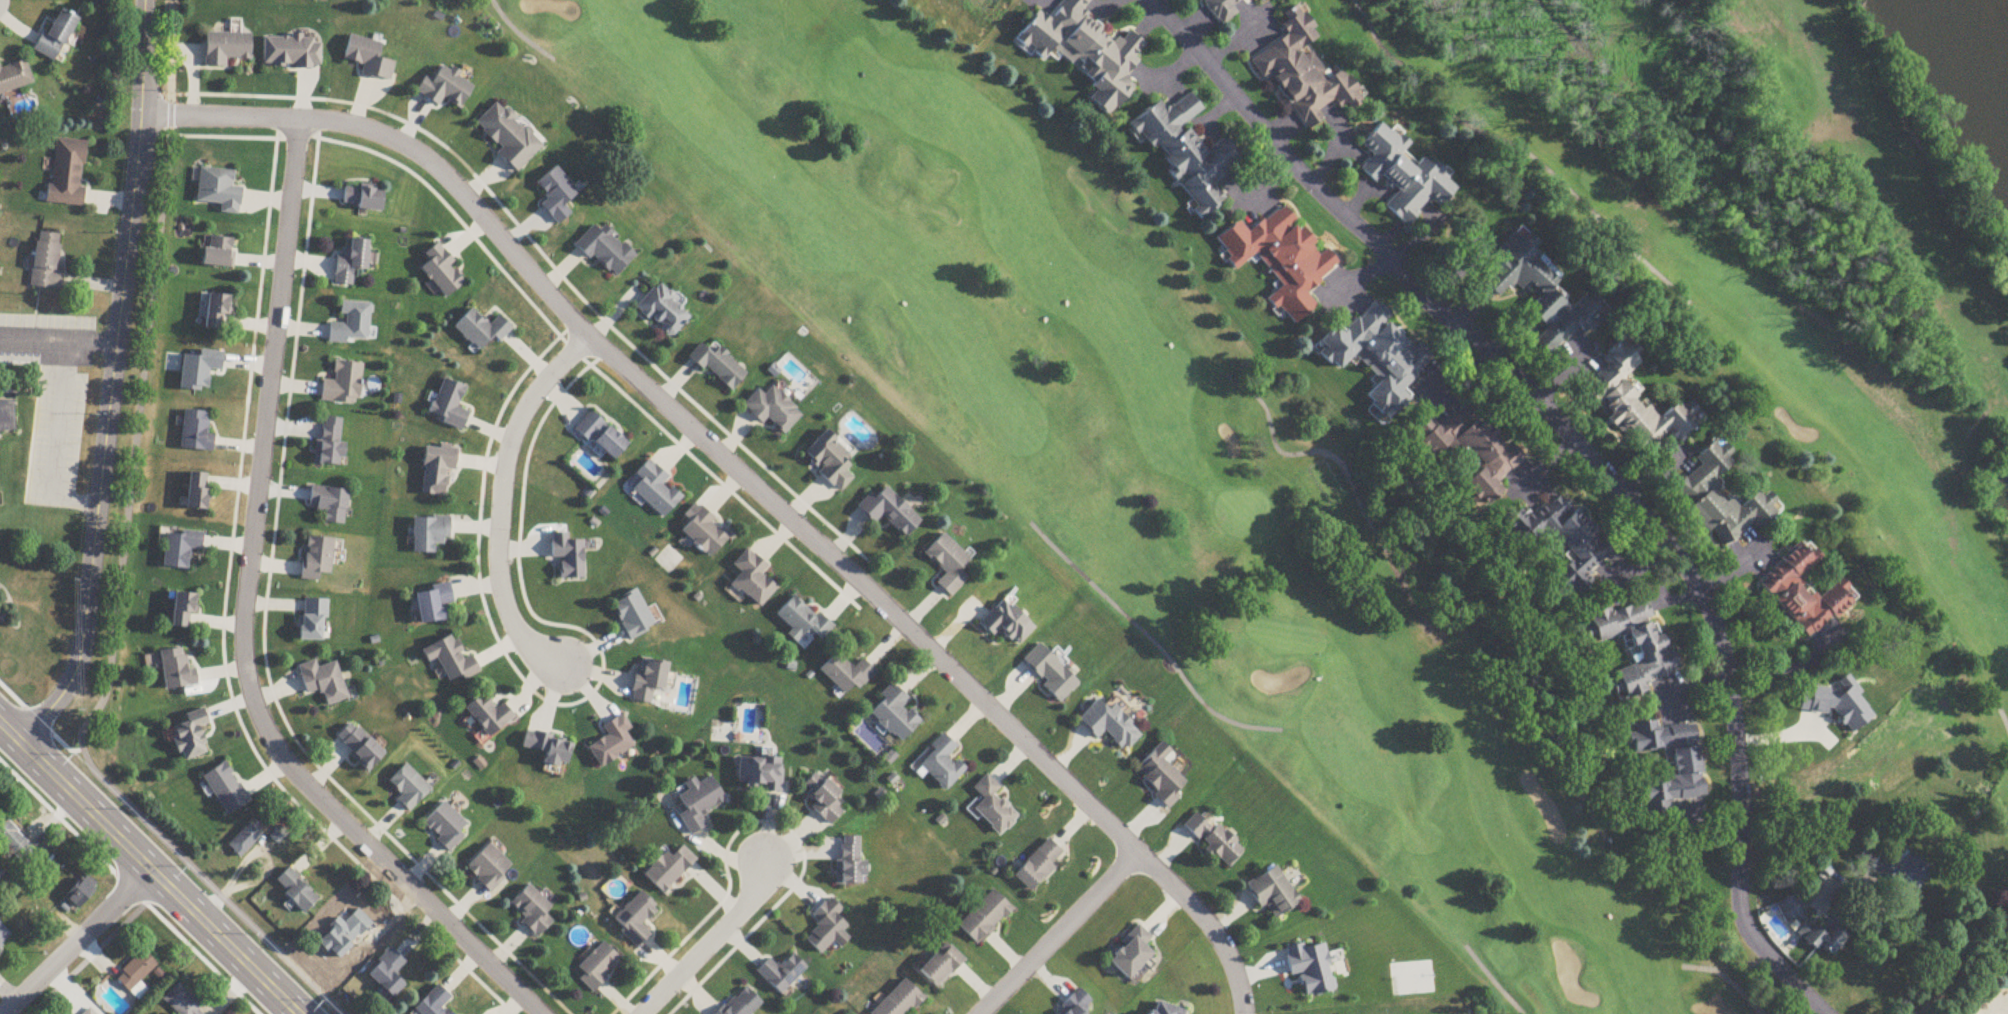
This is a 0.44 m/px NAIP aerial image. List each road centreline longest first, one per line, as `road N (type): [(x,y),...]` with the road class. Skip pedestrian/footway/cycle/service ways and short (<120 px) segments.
road 1 (residential): [(141,107),(355,127),(429,159),(594,339),(1167,879),(1217,939),(1242,1013)]
road 2 (residential): [(1822,1013),(1760,952),(1738,915),(1727,676),(1693,582),(1654,529),(1467,330),(1144,0)]
road 3 (residential): [(297,120),(243,617),(247,683),(263,735),(547,1013)]
road 4 (residential): [(17,741),(77,663),(84,630),(135,184),(145,0)]
road 5 (tertiary): [(296,1013),(0,724)]
road 6 (residential): [(559,670),(522,641),(501,597),(498,546),(521,416),(535,392),(594,339)]
road 7 (residential): [(982,1013),(1139,855)]
road 8 (residential): [(151,870),(5,1013)]
road 9 (residential): [(764,869),(744,909),(636,1013)]

